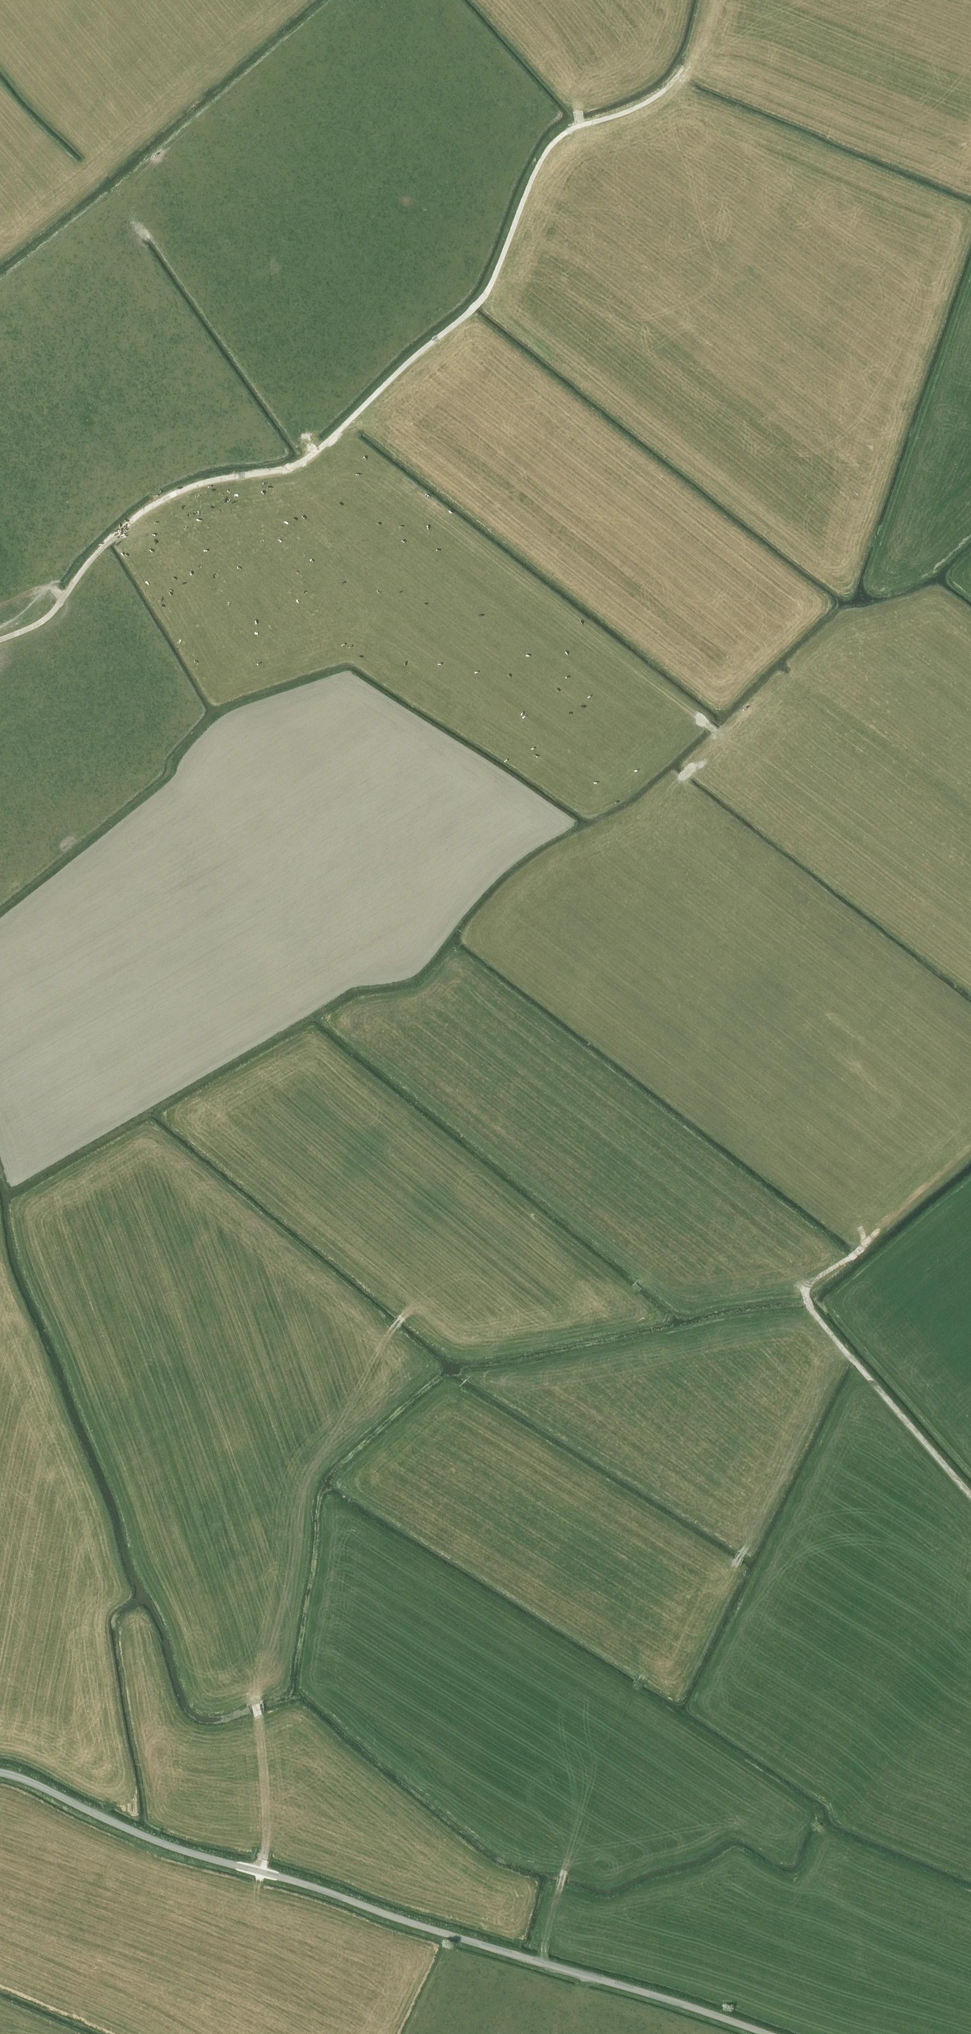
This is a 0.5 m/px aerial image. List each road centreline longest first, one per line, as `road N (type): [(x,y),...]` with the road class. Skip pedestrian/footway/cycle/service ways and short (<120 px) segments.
road 1 (unclassified): [(0,1771),(196,1854),(769,2033)]

